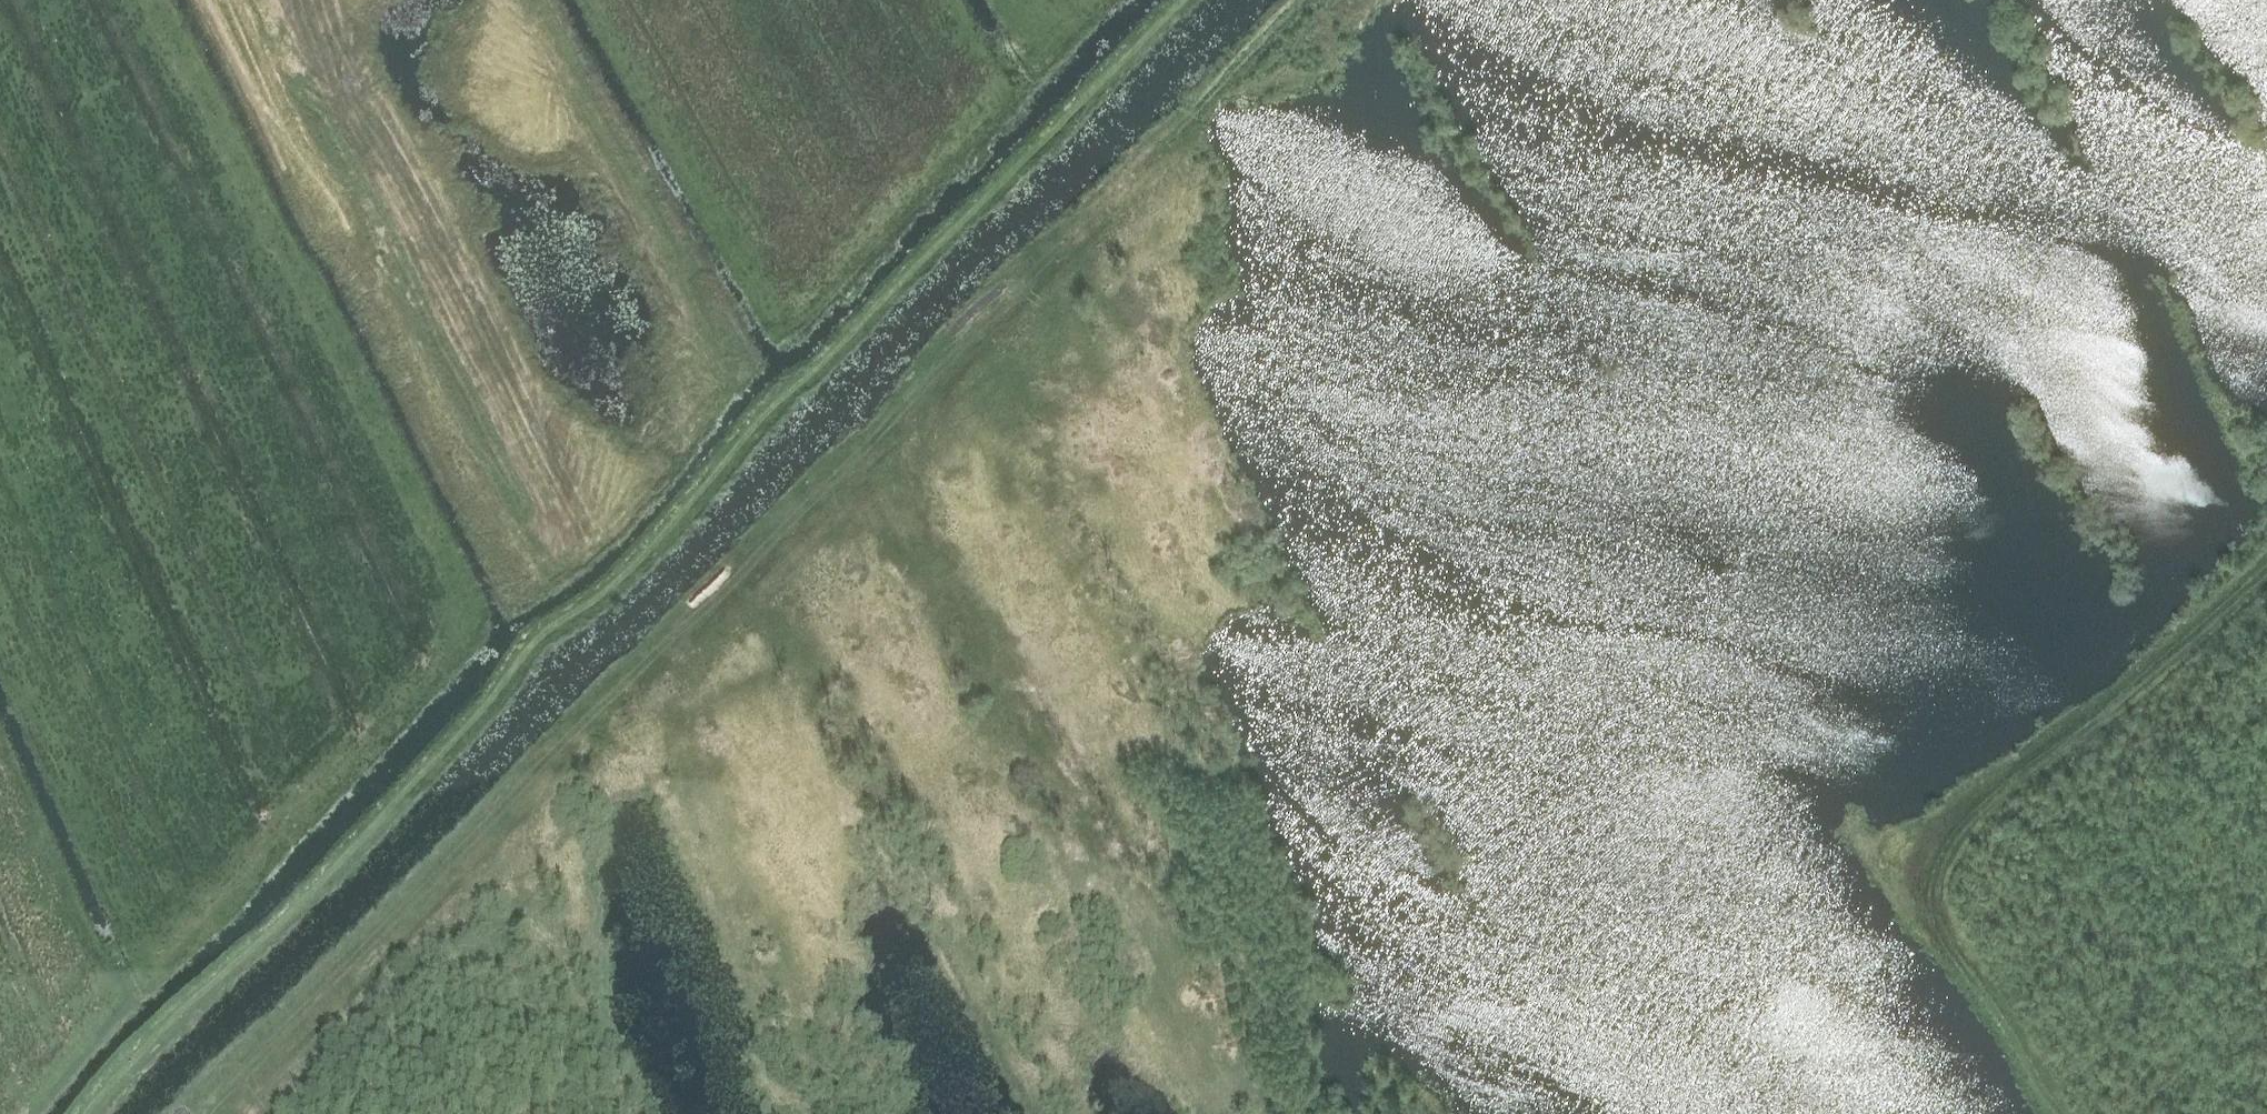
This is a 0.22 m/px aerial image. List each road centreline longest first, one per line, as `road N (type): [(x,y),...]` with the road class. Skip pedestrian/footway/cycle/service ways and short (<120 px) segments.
road 1 (track): [(2266,565),(1960,825),(1950,935),(2049,1113)]

